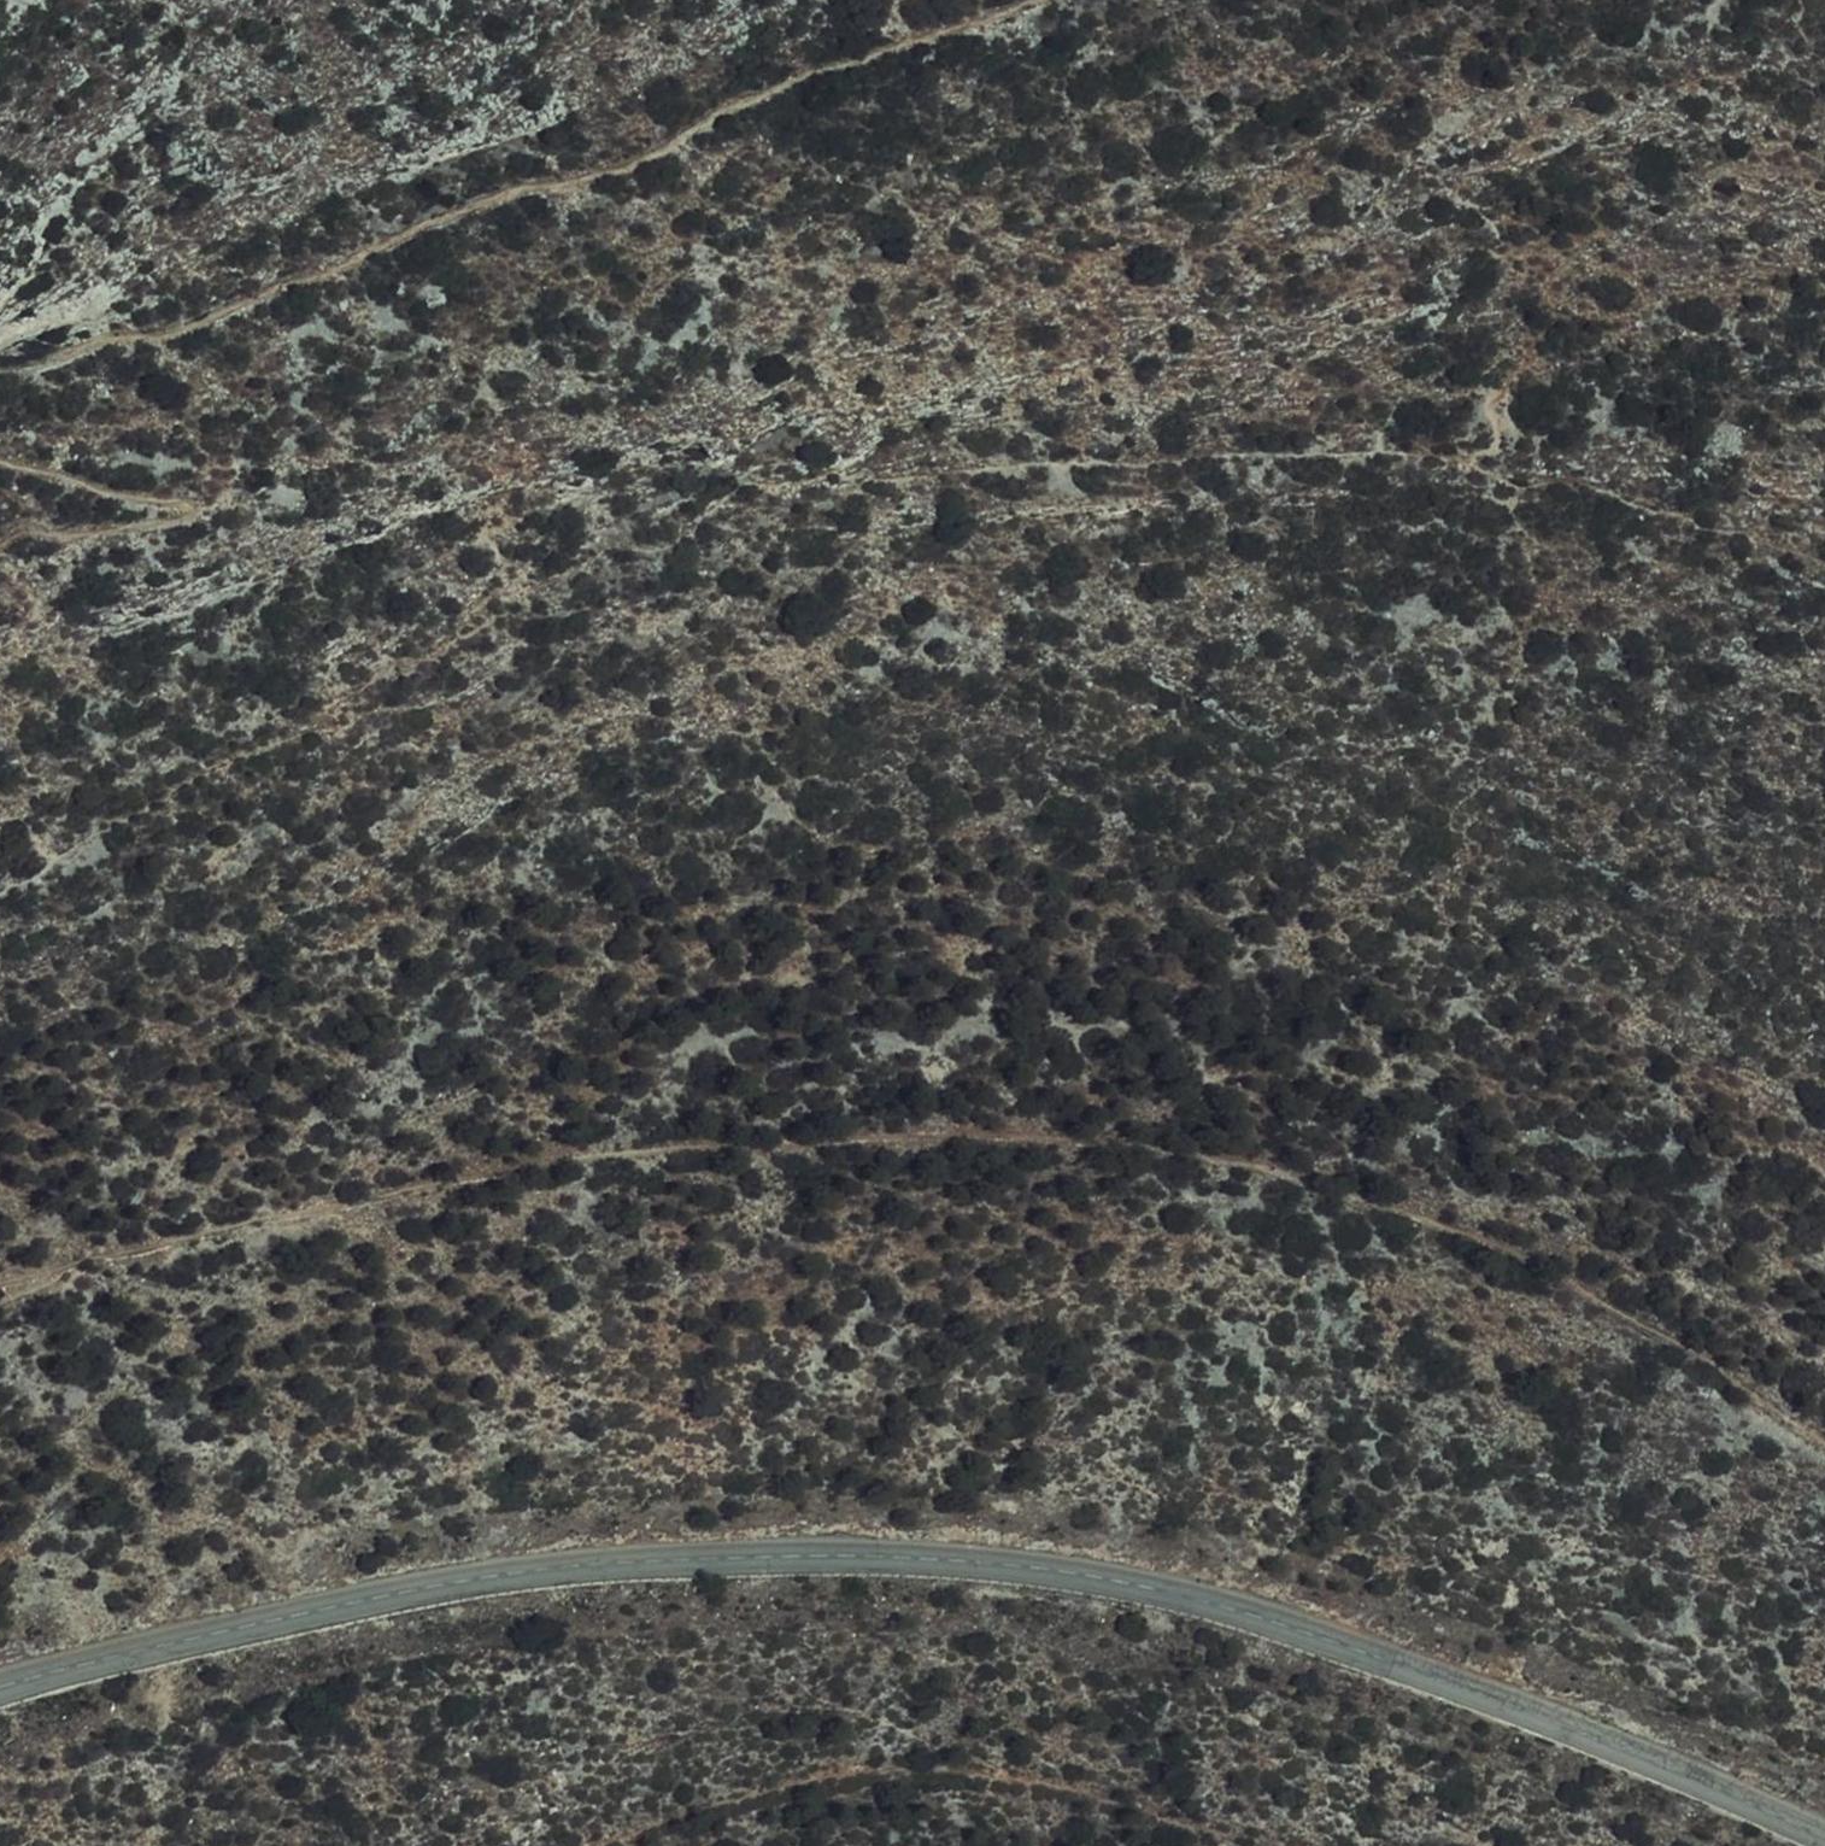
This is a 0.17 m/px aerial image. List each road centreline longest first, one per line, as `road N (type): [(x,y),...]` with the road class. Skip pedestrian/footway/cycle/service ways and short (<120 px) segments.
road 1 (tertiary): [(1824,1844),(1510,1704),(1235,1607),(947,1559),(743,1557),(474,1577),(191,1637),(0,1689)]

